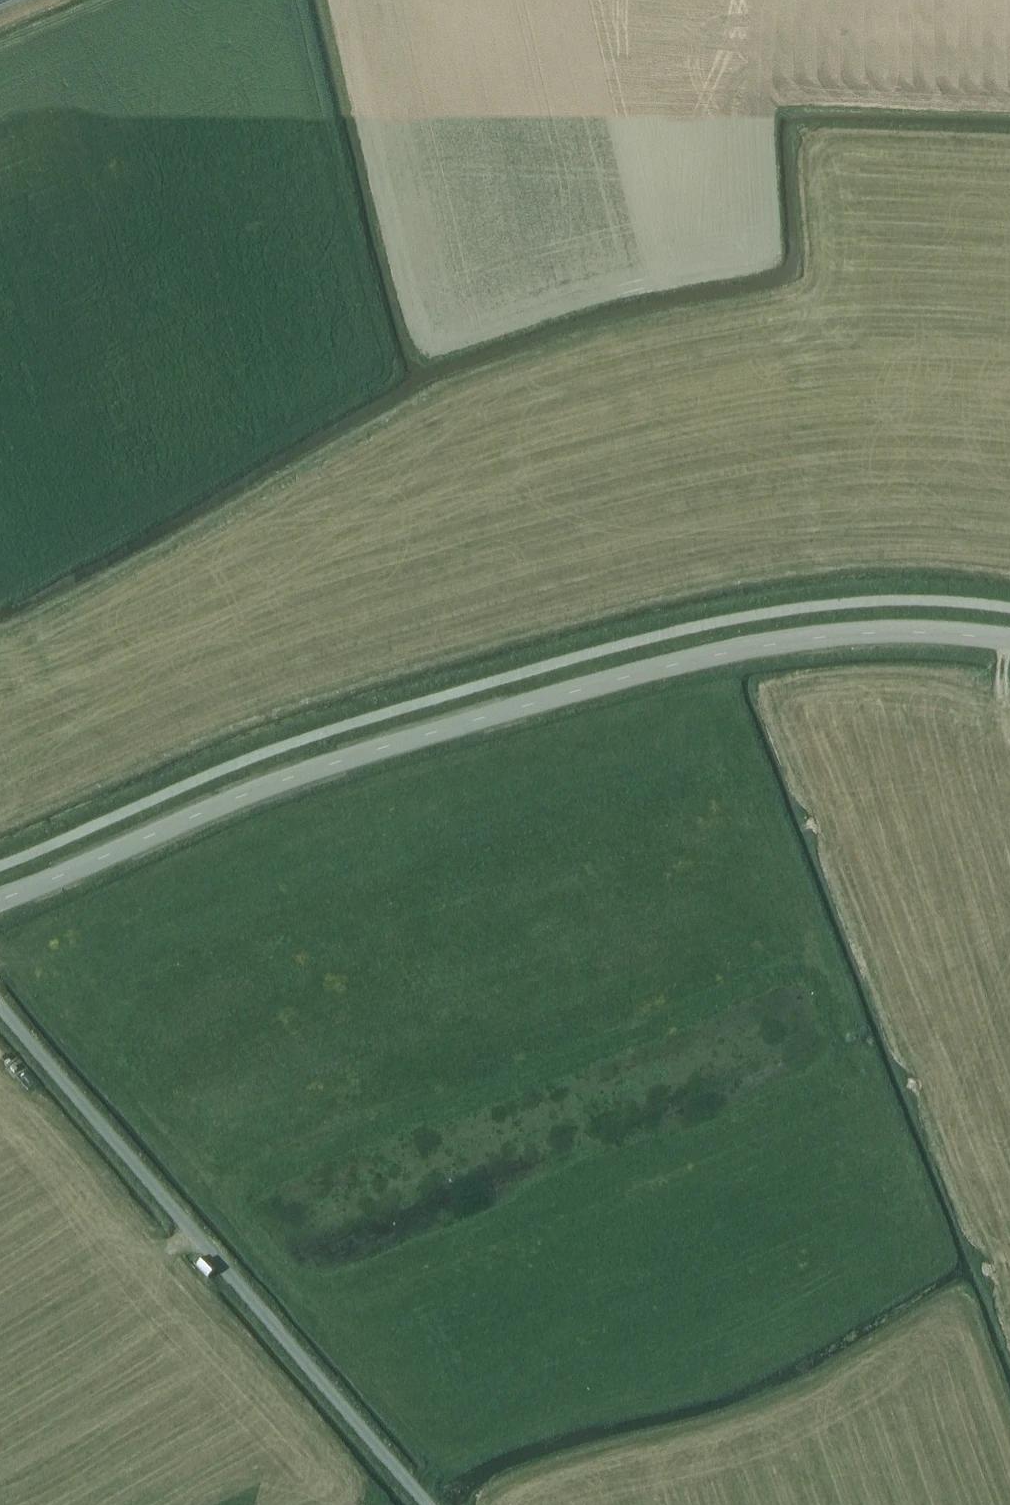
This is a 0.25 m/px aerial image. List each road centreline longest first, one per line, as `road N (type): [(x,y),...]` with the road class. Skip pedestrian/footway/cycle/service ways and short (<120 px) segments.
road 1 (secondary): [(0,899),(354,763),(743,654),(885,637),(1009,644)]
road 2 (unclassified): [(426,1504),(0,1011)]

